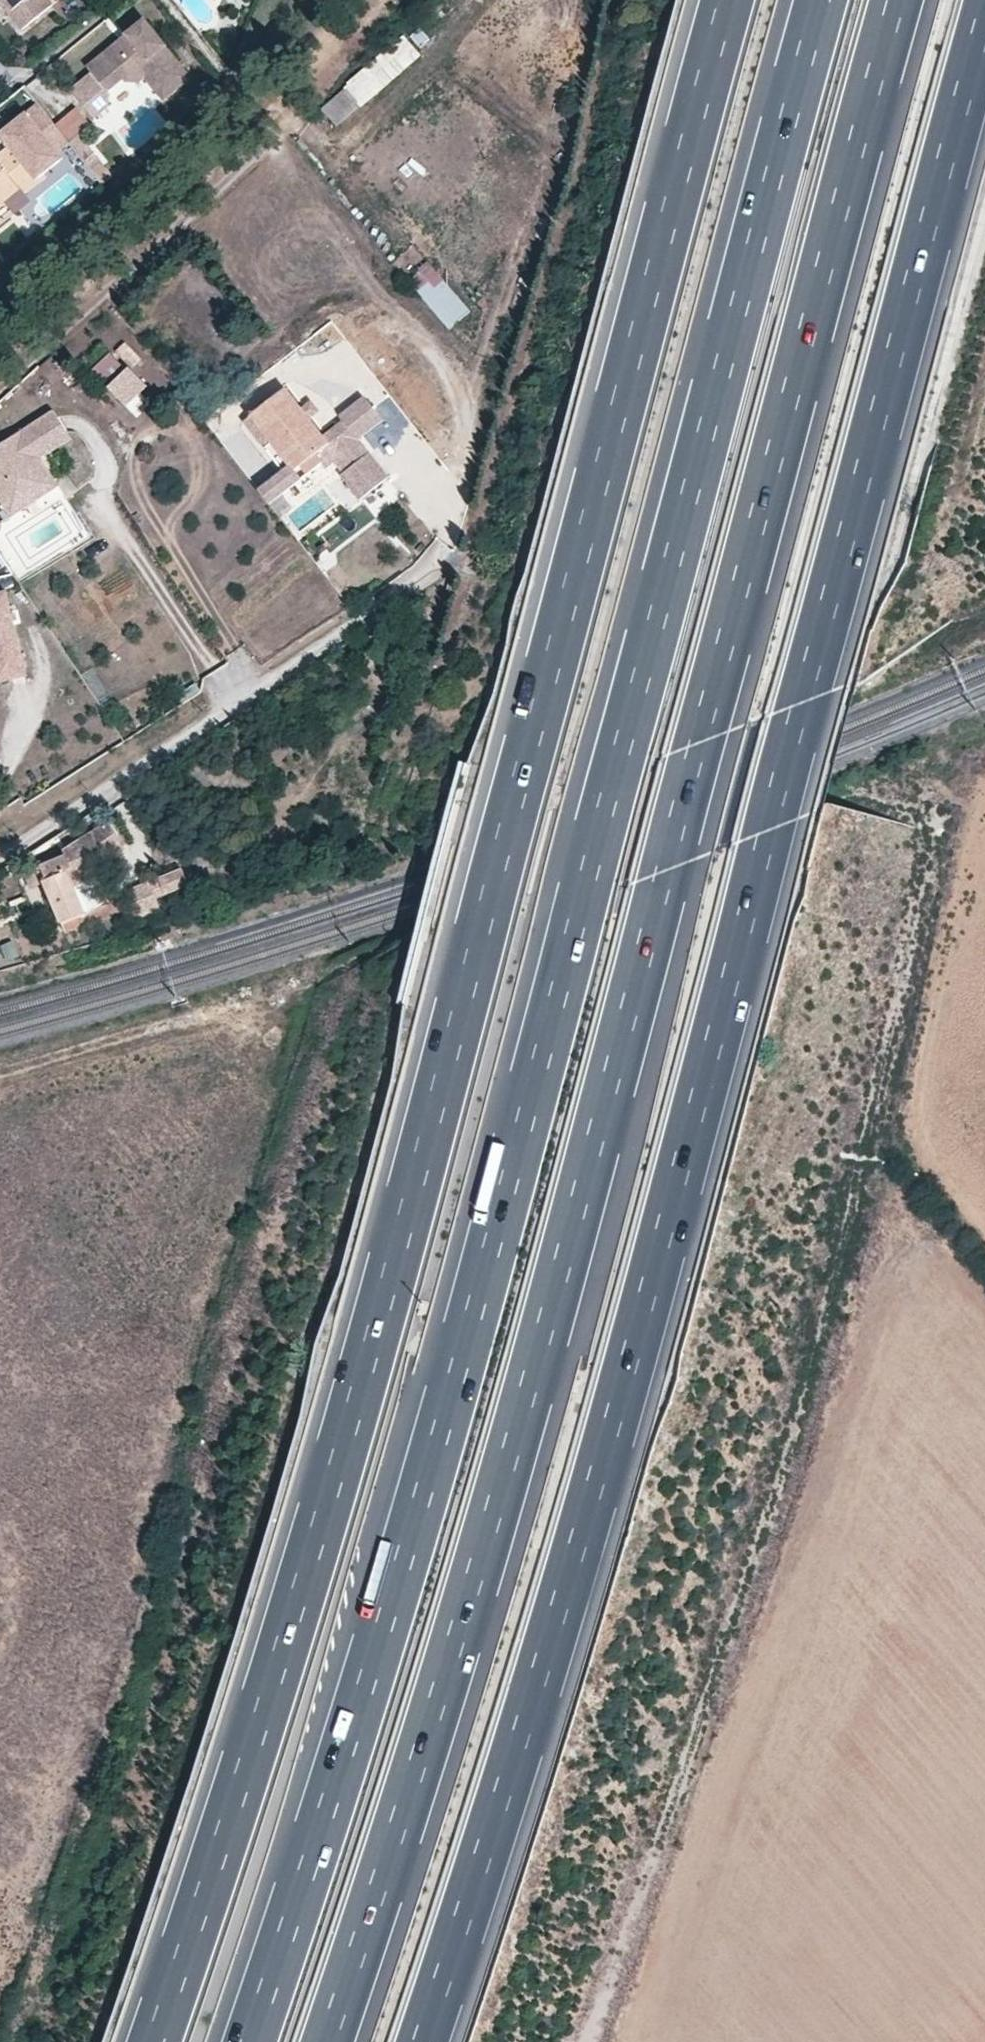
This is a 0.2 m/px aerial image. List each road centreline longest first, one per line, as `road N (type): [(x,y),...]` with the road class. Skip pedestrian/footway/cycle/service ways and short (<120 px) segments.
road 1 (motorway): [(727,0),(340,1456),(153,2041)]
road 2 (motorway): [(821,0),(440,1437),(249,2041)]
road 3 (motorway): [(327,2041),(495,1508),(896,0)]
road 4 (motorway): [(421,2041),(641,1322),(984,19)]
road 5 (track): [(590,2041),(799,1429),(925,865),(926,824),(898,801),(839,797),(408,950)]
road 6 (residential): [(439,564),(0,859)]
road 7 (residential): [(0,1071),(408,950)]
road 8 (unclassified): [(0,377),(221,178)]

